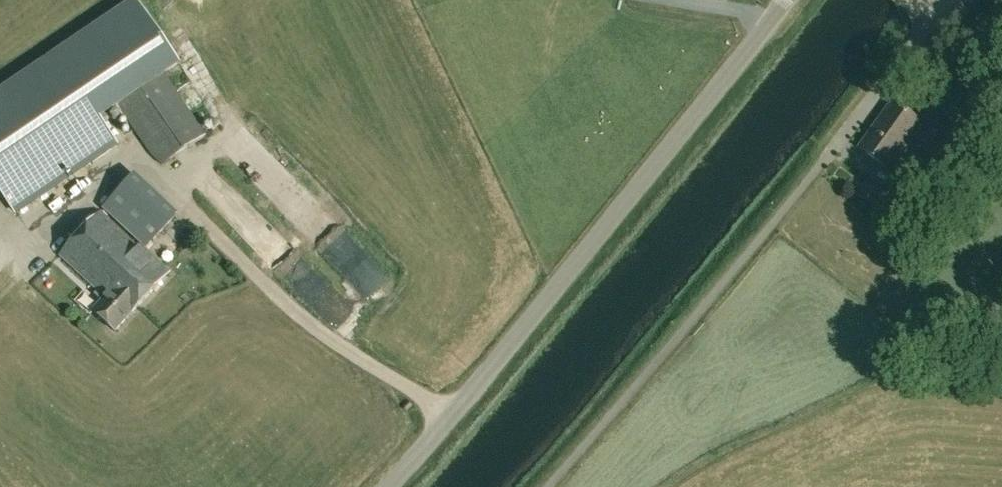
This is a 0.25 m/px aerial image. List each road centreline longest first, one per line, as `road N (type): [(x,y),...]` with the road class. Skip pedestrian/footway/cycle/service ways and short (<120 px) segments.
road 1 (unclassified): [(385,486),(787,0)]
road 2 (unclassified): [(822,161),(934,21)]

